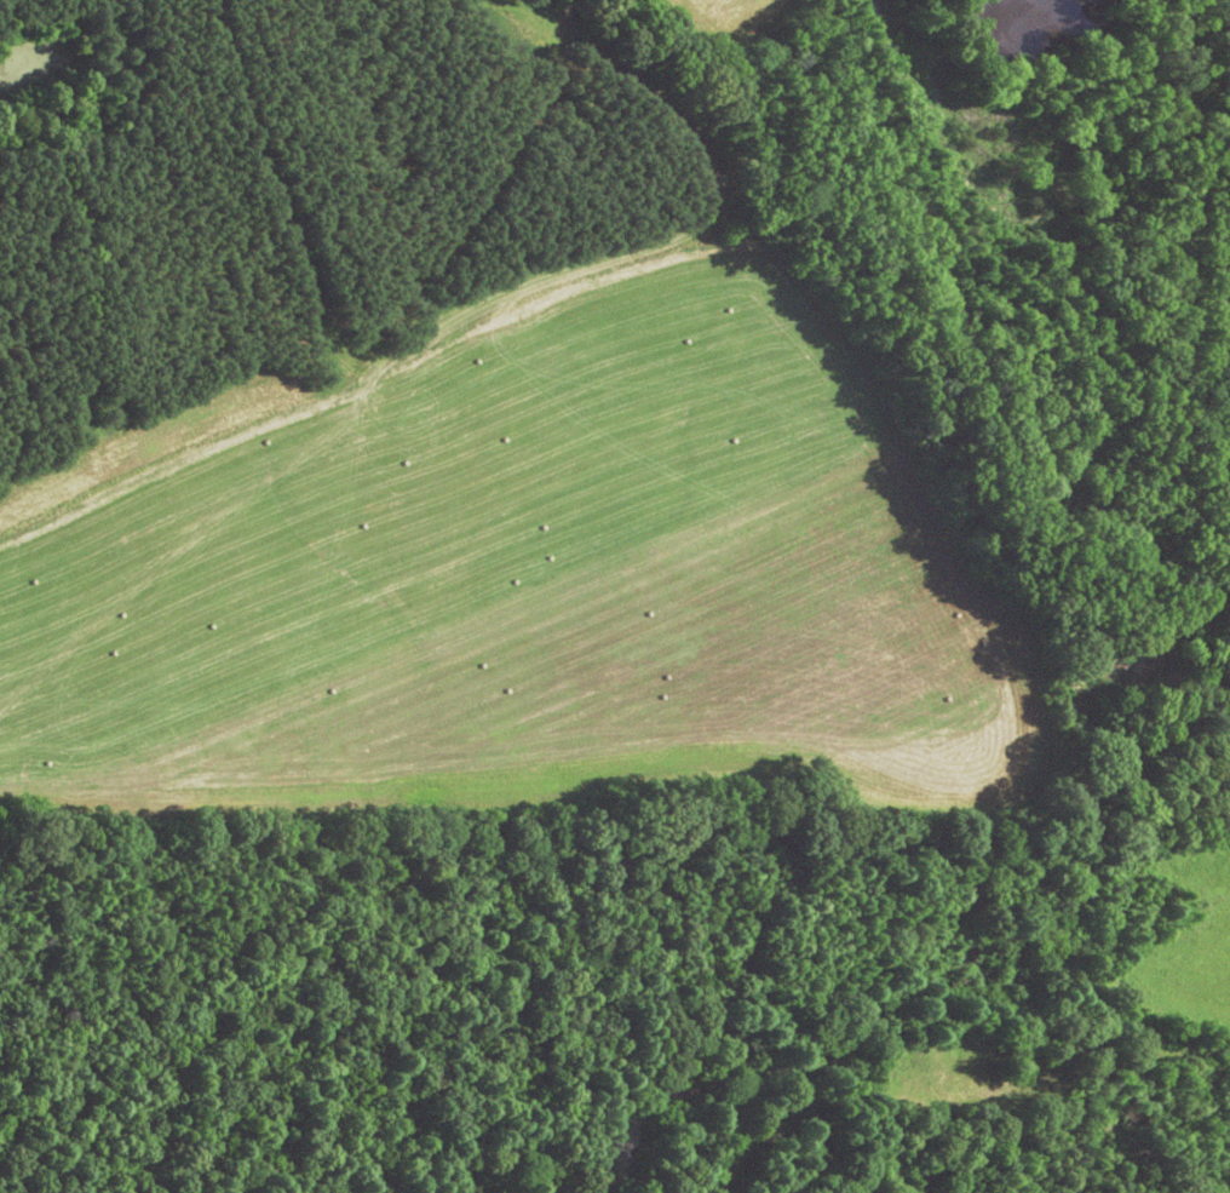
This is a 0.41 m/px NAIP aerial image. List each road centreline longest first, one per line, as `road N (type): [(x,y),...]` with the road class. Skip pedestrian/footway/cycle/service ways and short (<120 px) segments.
road 1 (residential): [(818,1192),(885,1069),(929,1040),(983,1043)]

